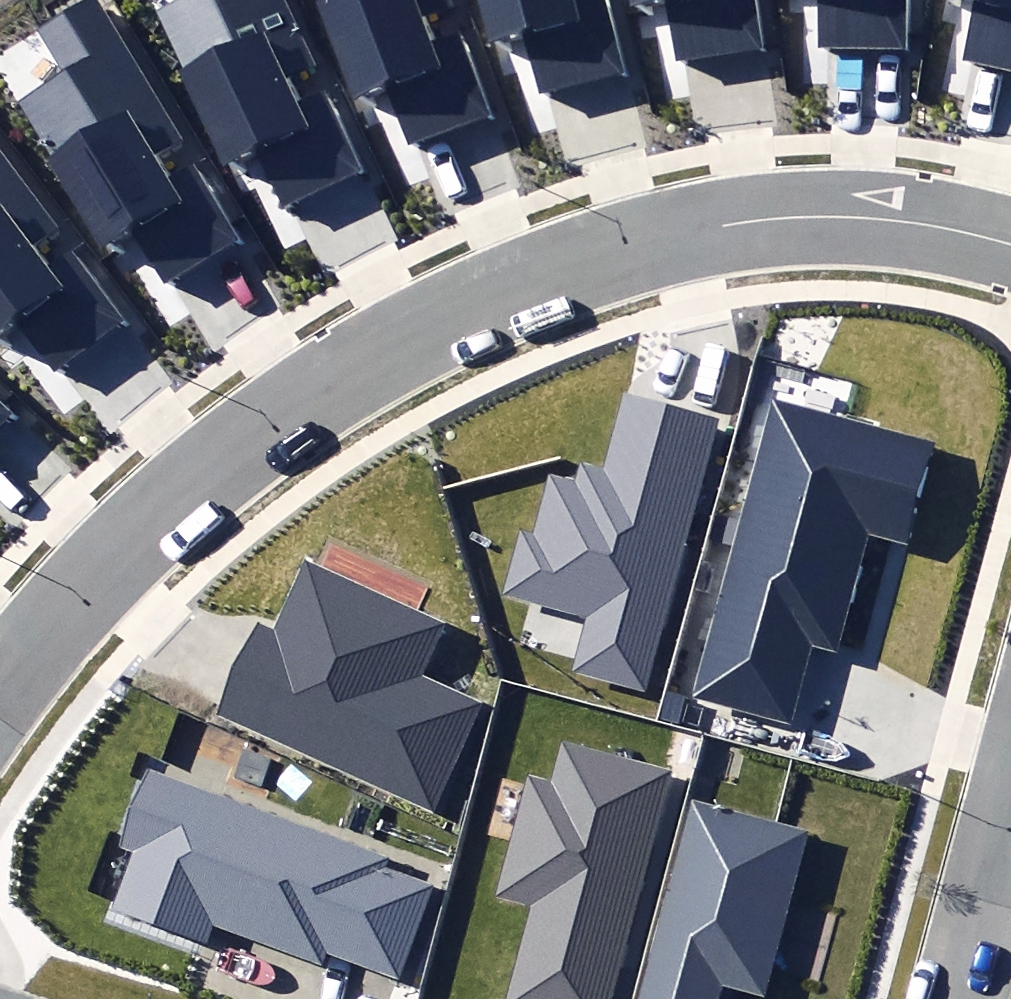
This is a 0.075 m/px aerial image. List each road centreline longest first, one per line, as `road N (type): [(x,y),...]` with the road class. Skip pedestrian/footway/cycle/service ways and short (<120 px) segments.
road 1 (residential): [(0,688),(76,596),(197,482),(329,385),(477,304),(684,235),(780,219),(880,219),(1010,245)]
road 2 (residential): [(961,998),(1010,811)]

